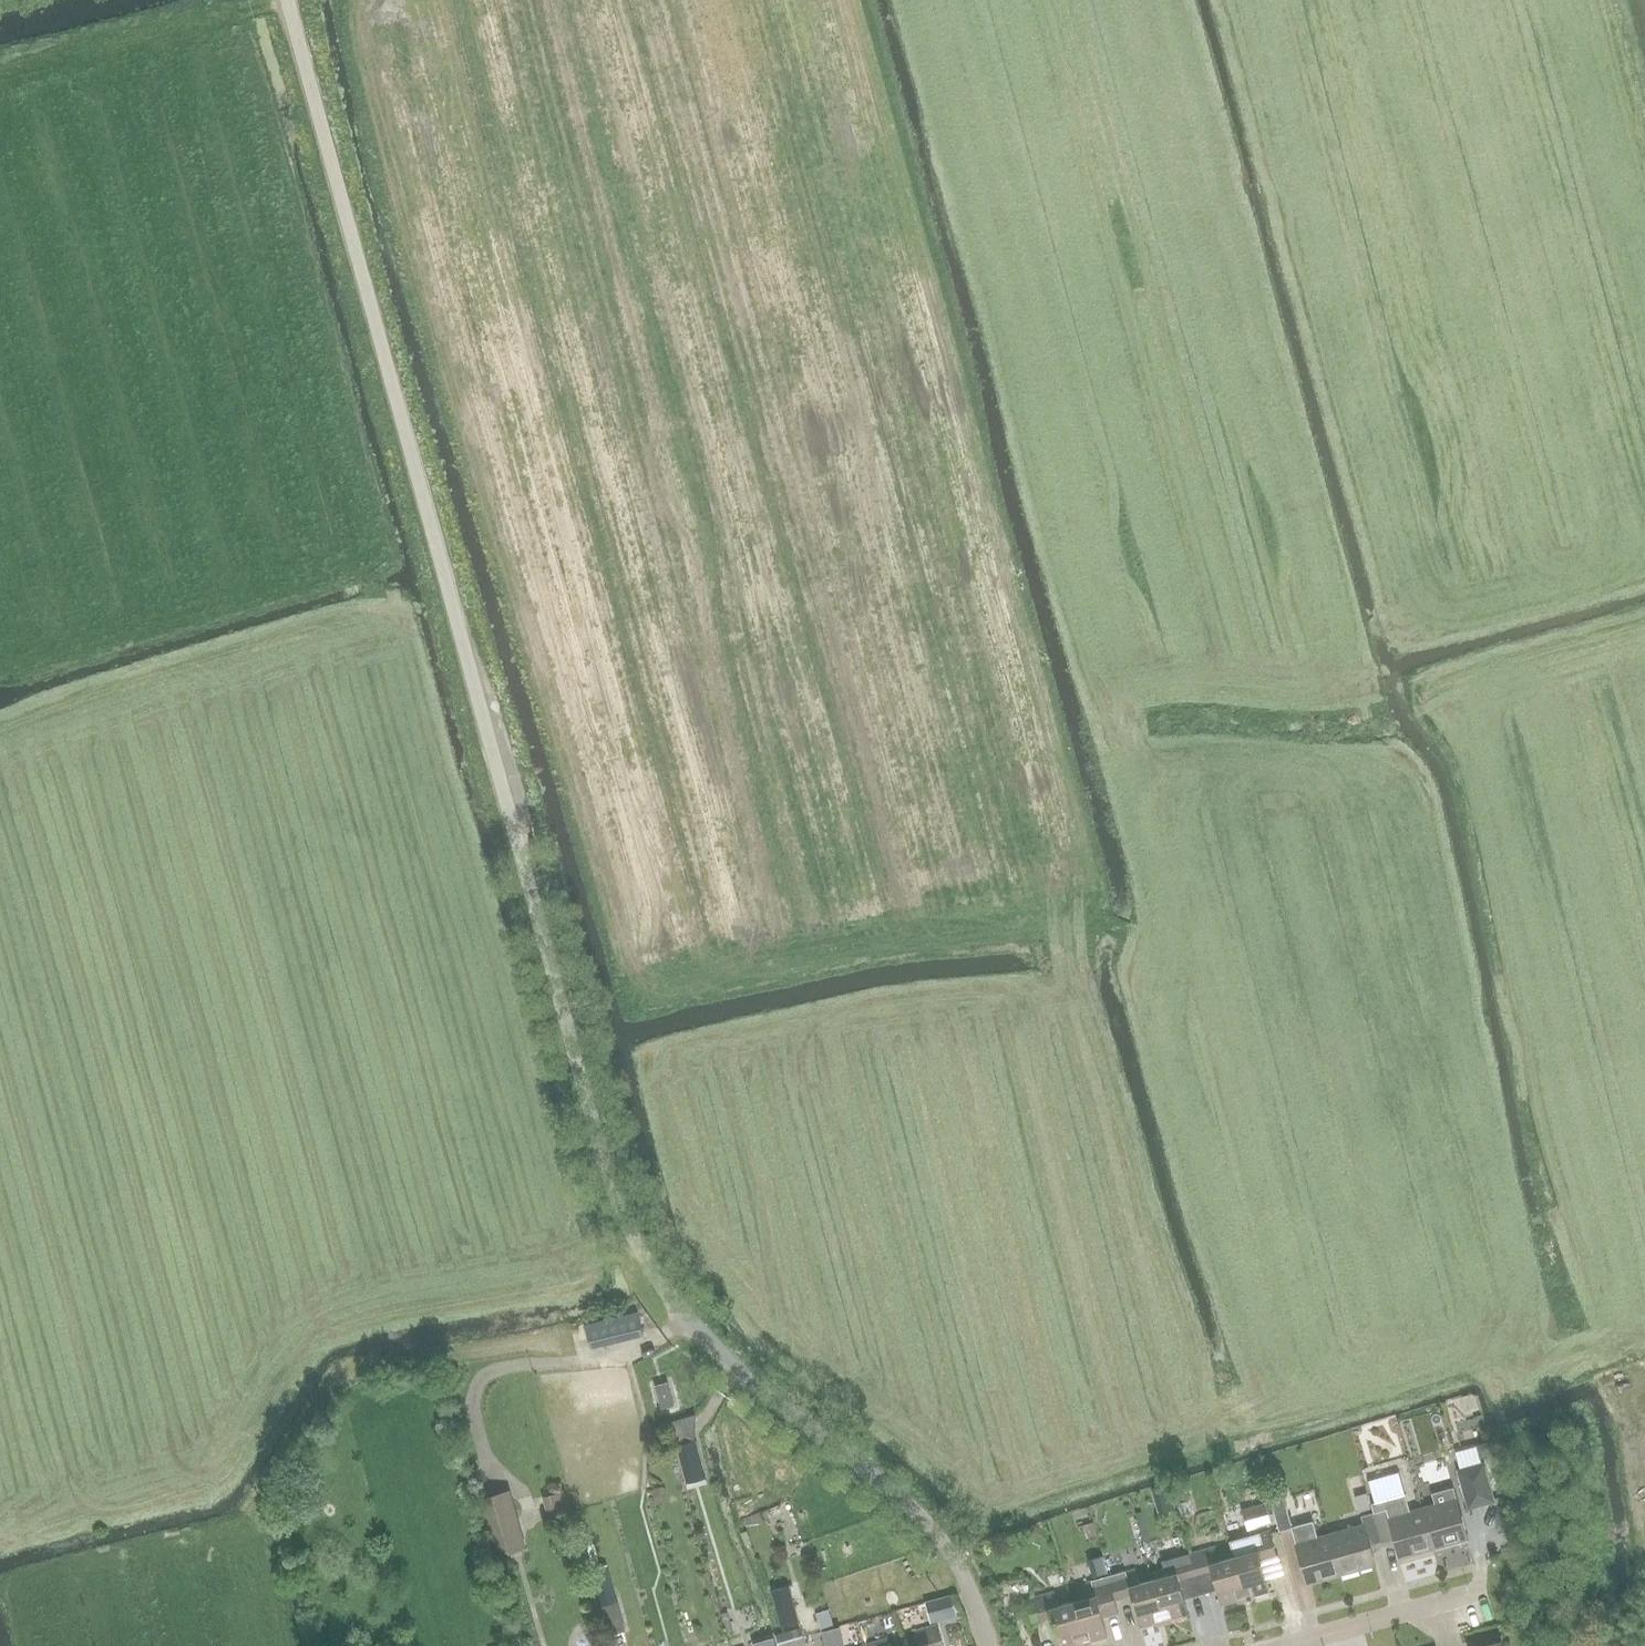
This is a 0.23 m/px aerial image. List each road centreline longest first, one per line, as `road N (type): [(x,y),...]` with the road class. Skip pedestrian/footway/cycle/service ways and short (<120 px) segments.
road 1 (unclassified): [(617,1200),(288,0)]
road 2 (residential): [(617,1200),(563,1226),(135,1317),(110,1339),(99,1366),(128,1508)]
road 3 (unclassified): [(946,1547),(905,1500),(699,1330),(647,1259),(617,1200)]
road 4 (residential): [(1285,1645),(1482,1590)]
road 5 (residential): [(166,1645),(128,1508)]
road 6 (residential): [(128,1508),(0,1545)]
road 7 (track): [(1644,116),(1613,0)]

